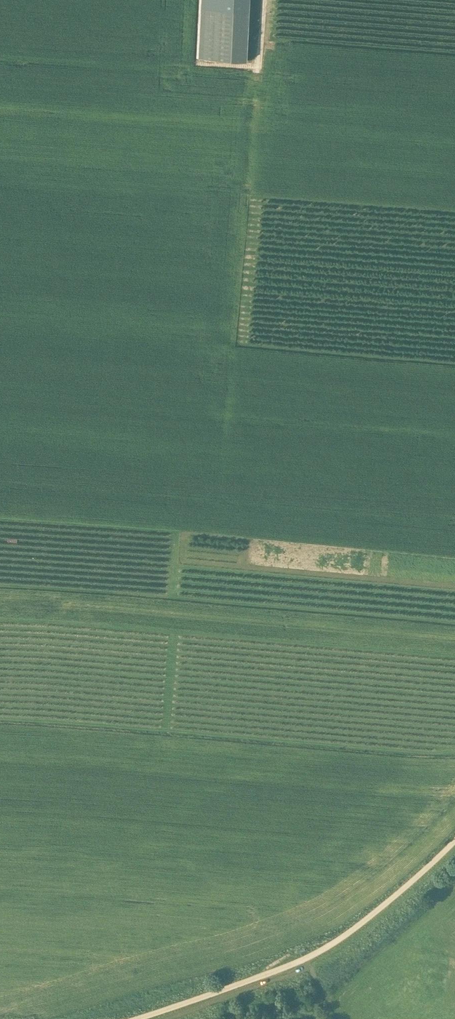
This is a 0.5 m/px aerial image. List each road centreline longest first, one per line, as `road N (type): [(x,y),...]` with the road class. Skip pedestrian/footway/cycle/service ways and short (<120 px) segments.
road 1 (track): [(135,1018),(328,946),(454,840)]

